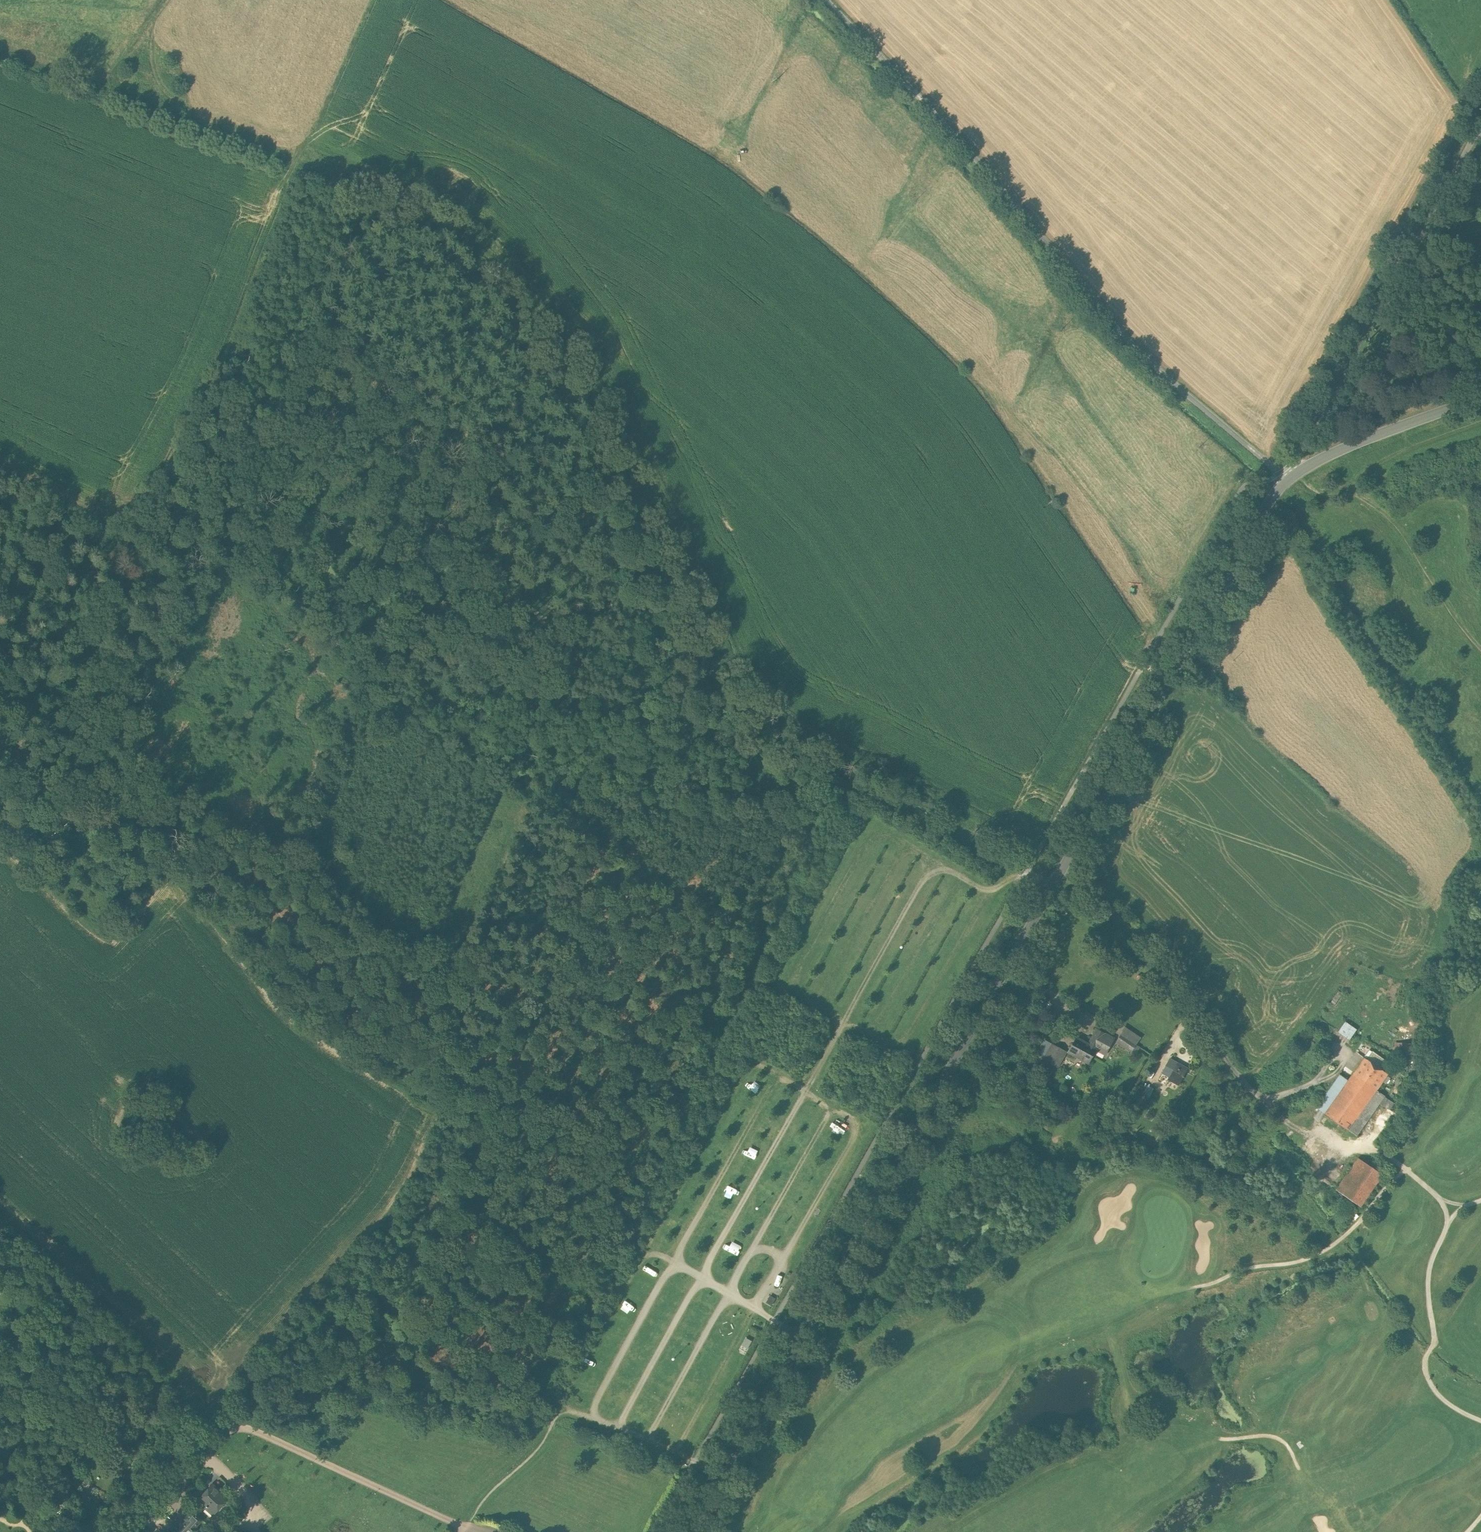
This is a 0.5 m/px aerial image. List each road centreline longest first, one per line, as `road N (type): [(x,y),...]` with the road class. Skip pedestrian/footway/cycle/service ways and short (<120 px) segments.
road 1 (tertiary): [(1480,397),(1330,454),(1277,491),(683,1531)]
road 2 (track): [(829,0),(1123,332),(1278,473)]
road 3 (track): [(1293,459),(1480,137)]
road 4 (track): [(207,1447),(0,1238)]

